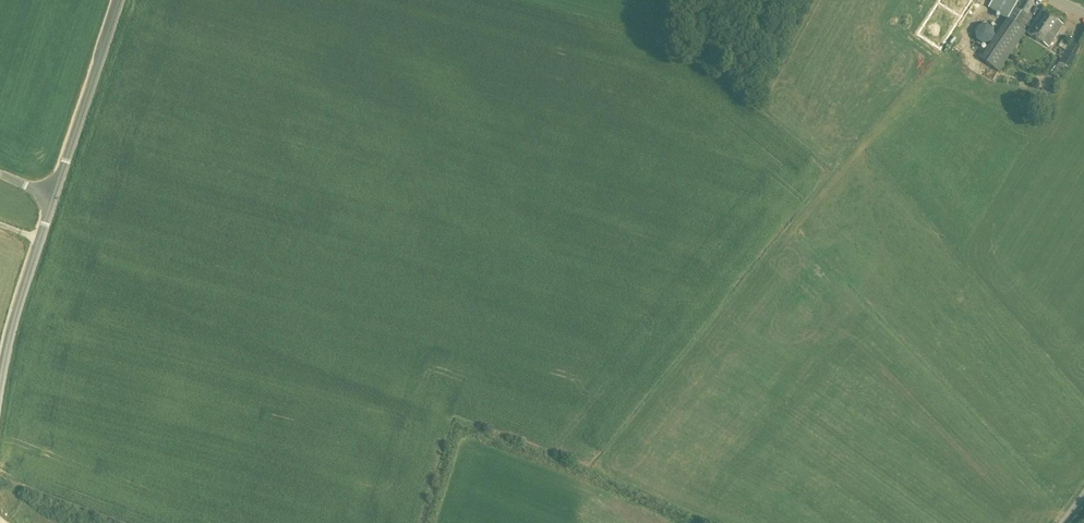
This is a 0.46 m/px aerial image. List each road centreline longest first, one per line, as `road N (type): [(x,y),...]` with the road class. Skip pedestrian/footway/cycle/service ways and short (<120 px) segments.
road 1 (unclassified): [(52,198),(119,0)]
road 2 (unclassified): [(0,393),(52,198)]

